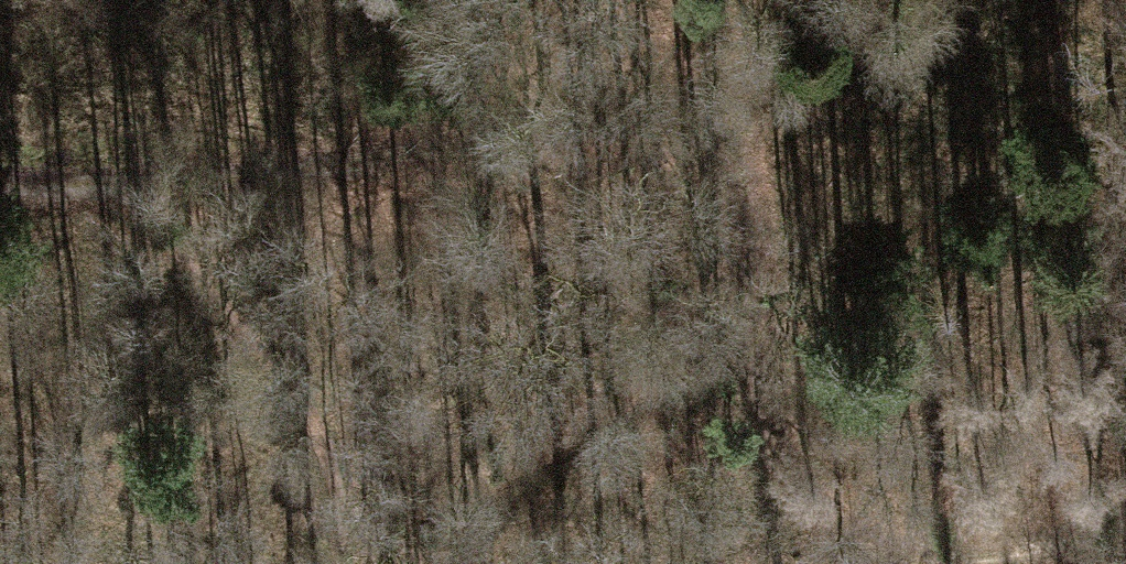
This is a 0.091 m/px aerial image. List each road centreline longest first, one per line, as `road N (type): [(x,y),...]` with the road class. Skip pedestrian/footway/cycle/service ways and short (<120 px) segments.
road 1 (track): [(1125,518),(1082,534),(917,560),(834,534),(772,460),(752,217),(732,94),(936,0)]
road 2 (track): [(732,94),(409,161),(139,203)]
road 3 (track): [(139,203),(0,182)]

